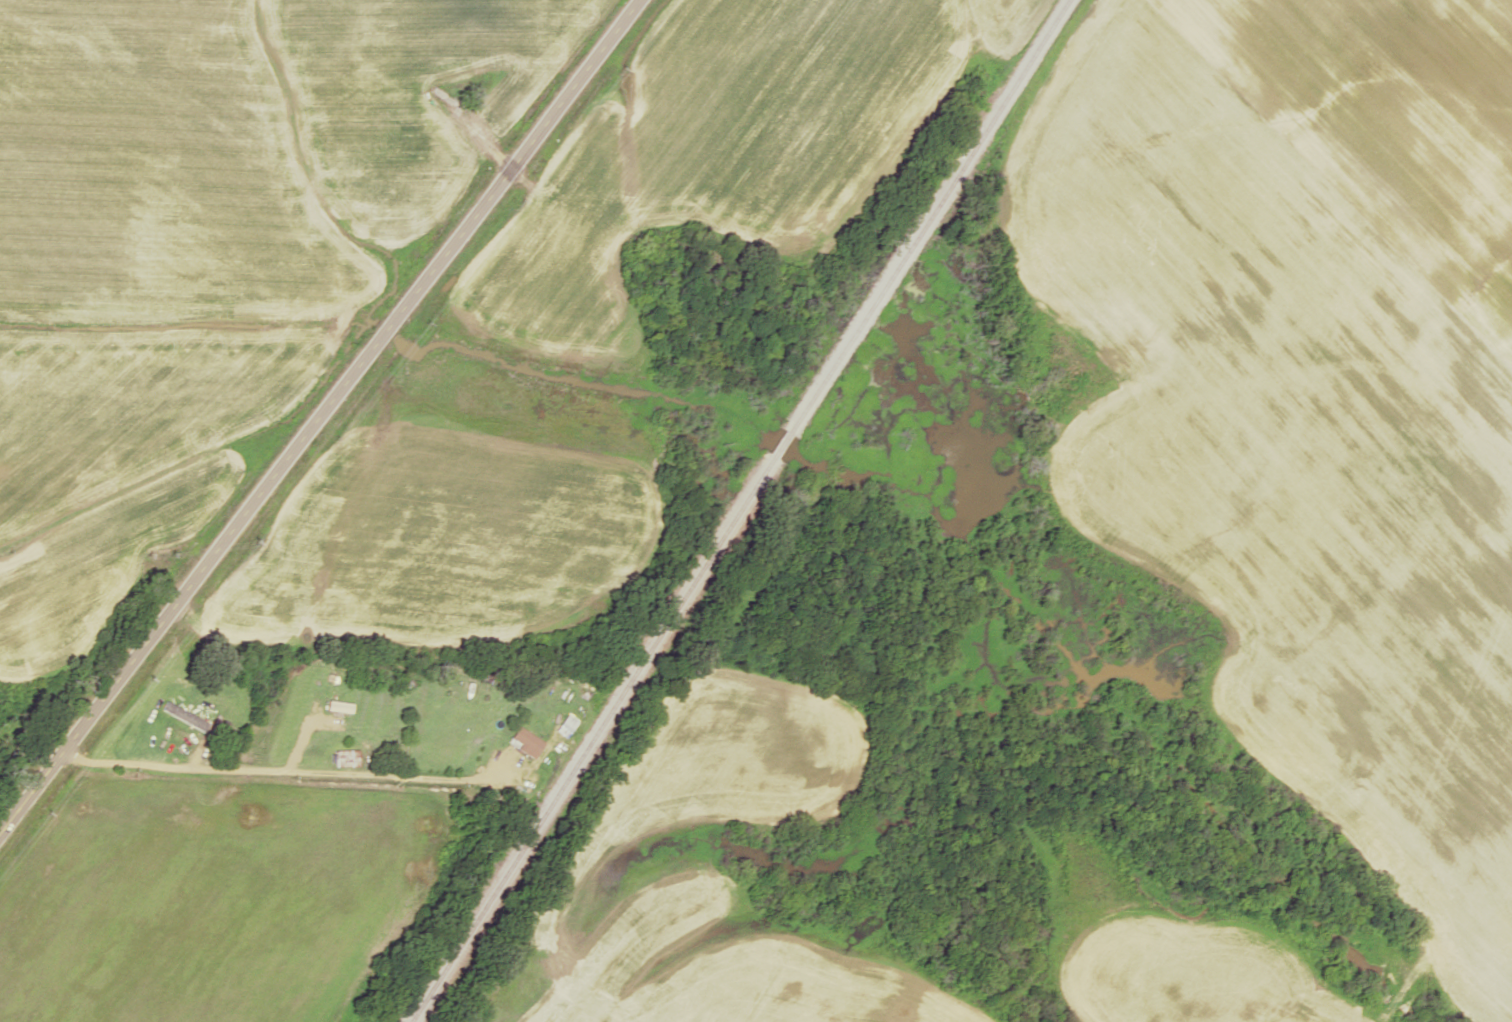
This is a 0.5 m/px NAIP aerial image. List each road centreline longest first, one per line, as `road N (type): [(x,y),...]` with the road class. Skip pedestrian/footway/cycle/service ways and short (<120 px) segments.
road 1 (primary): [(0,831),(638,0)]
road 2 (residential): [(59,755),(480,781)]

